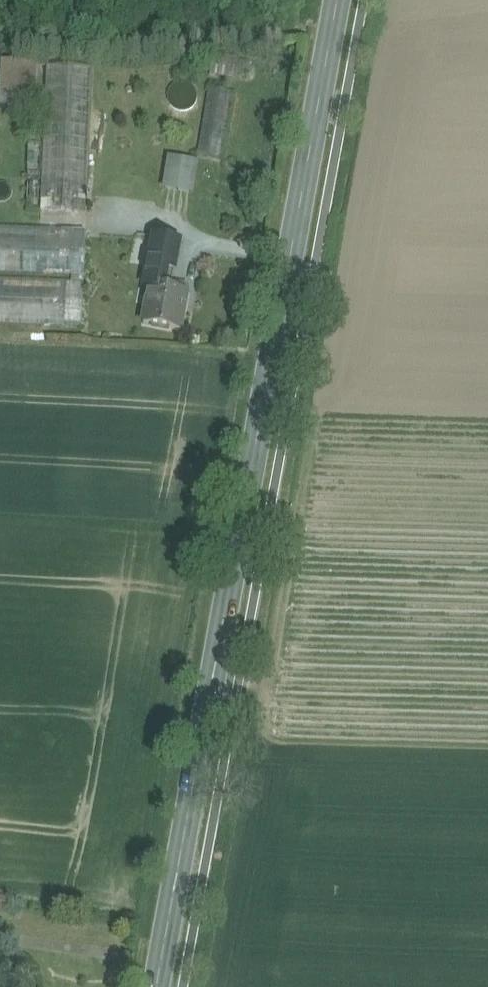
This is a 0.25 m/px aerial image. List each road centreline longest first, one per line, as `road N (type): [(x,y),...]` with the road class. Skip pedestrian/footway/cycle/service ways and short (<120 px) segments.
road 1 (secondary): [(341,0),(158,986)]

